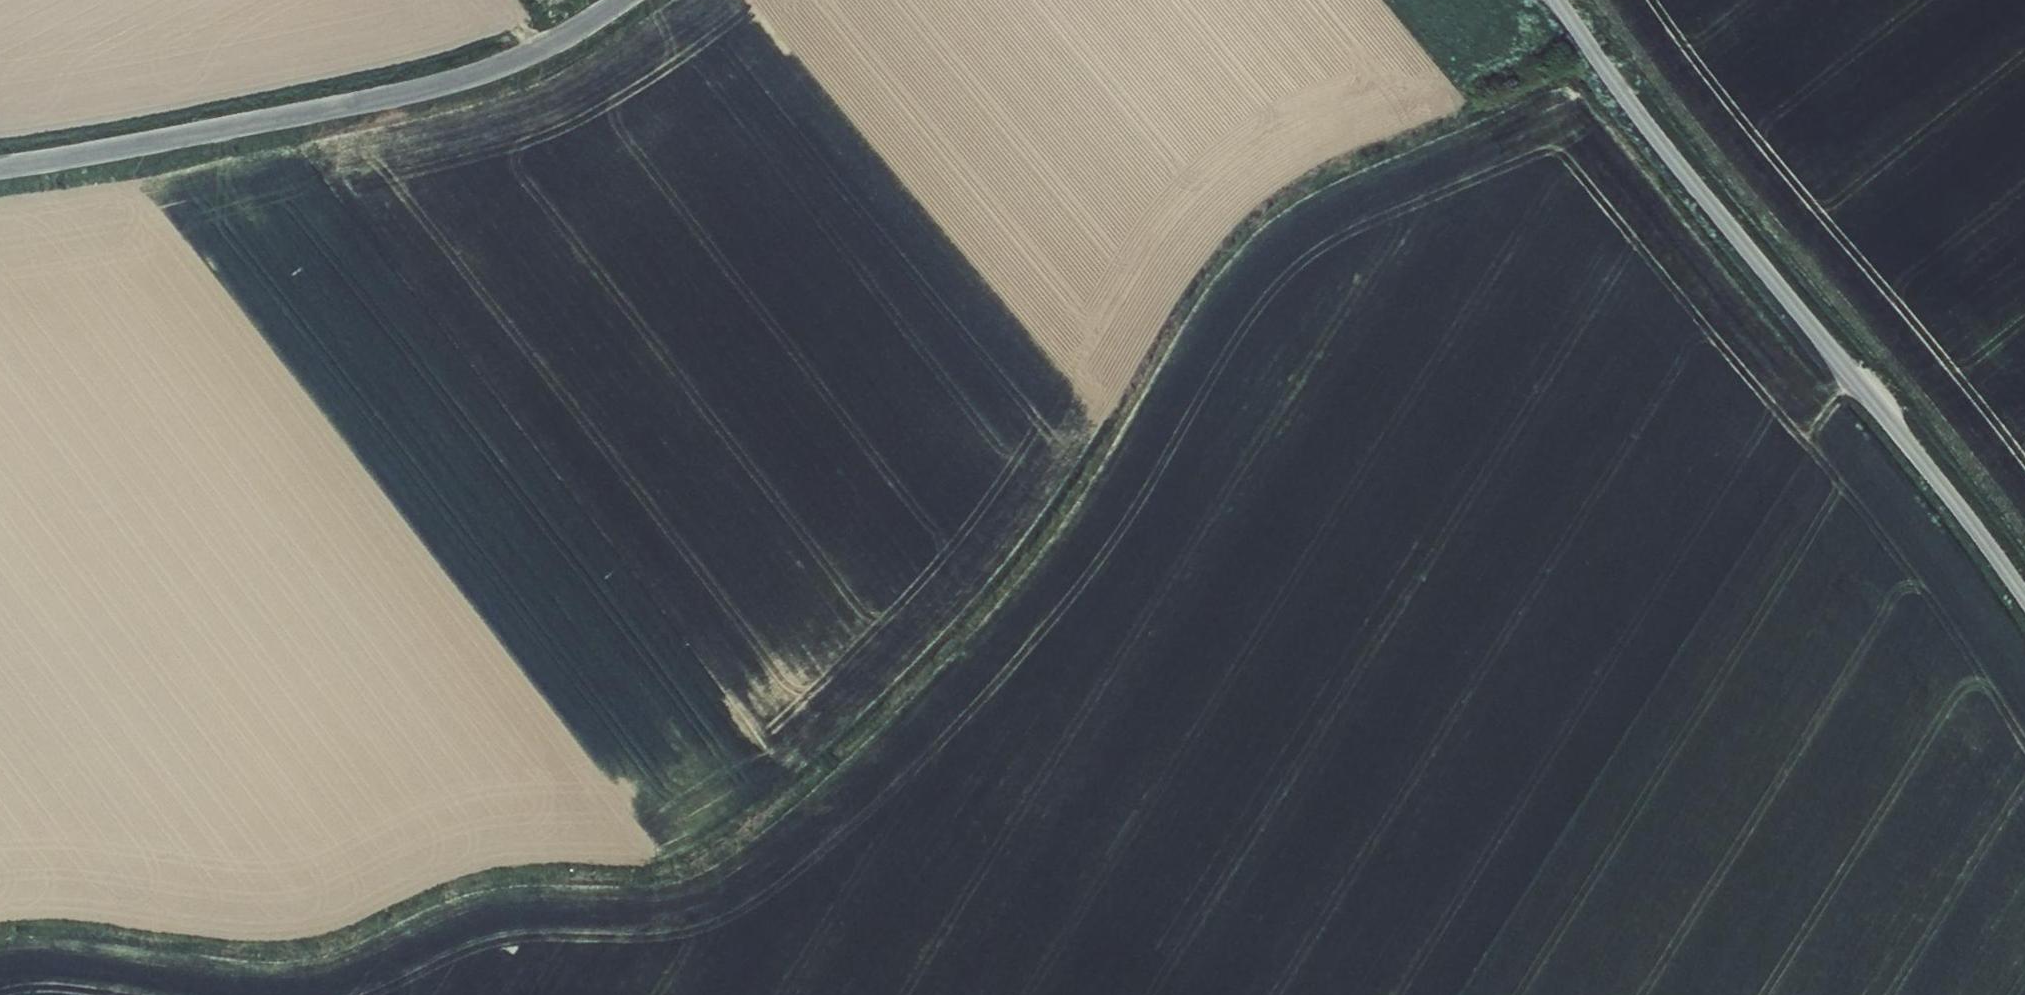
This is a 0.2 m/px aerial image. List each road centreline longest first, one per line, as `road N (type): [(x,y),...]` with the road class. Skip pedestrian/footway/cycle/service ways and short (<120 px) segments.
road 1 (unclassified): [(2024,600),(1635,113),(1558,0)]
road 2 (tertiary): [(619,0),(519,58),(457,80),(0,168)]

